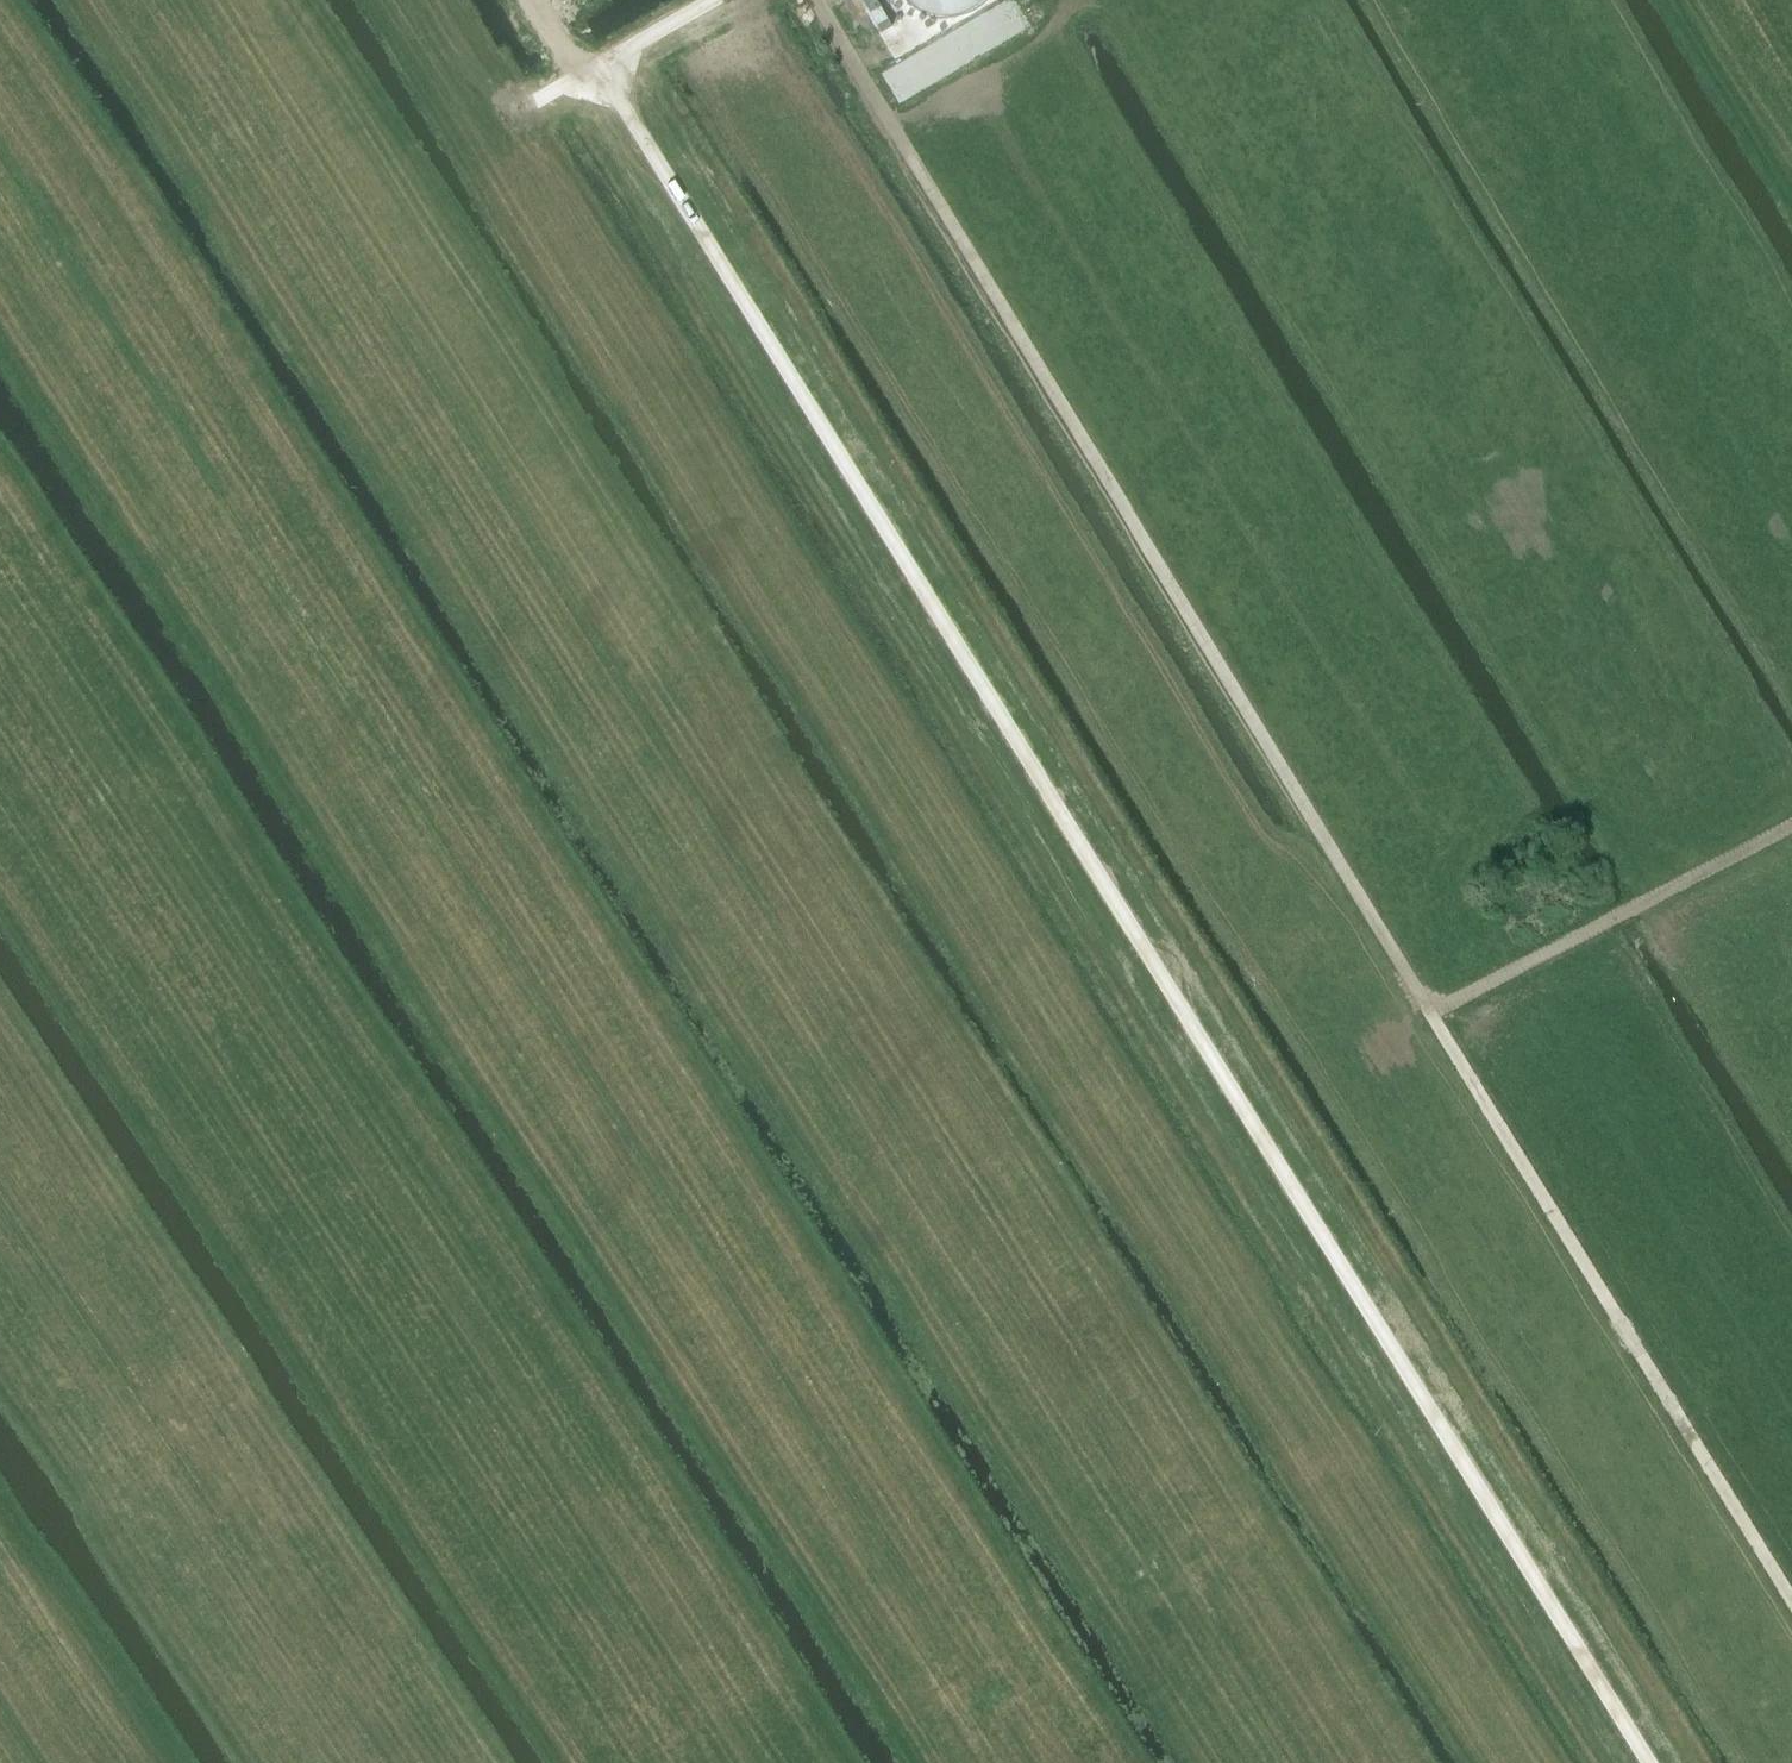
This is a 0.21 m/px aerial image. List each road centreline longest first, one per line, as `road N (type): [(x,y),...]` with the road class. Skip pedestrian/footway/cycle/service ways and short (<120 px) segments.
road 1 (track): [(816,0),(1791,1602)]
road 2 (track): [(1431,1014),(1791,824)]

